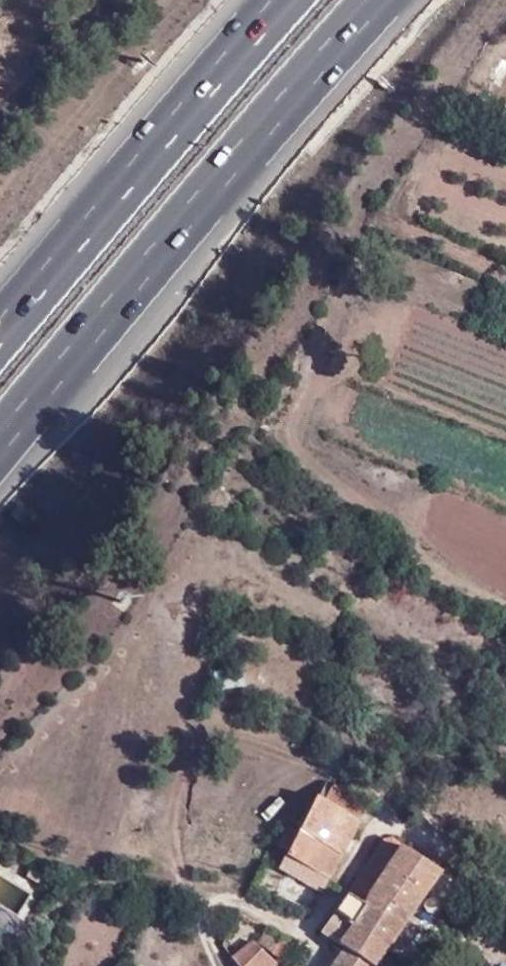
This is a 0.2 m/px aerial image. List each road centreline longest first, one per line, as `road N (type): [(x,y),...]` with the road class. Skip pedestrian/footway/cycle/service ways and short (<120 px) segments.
road 1 (motorway): [(0,430),(175,225),(391,0)]
road 2 (motorway): [(284,0),(138,151),(0,315)]

